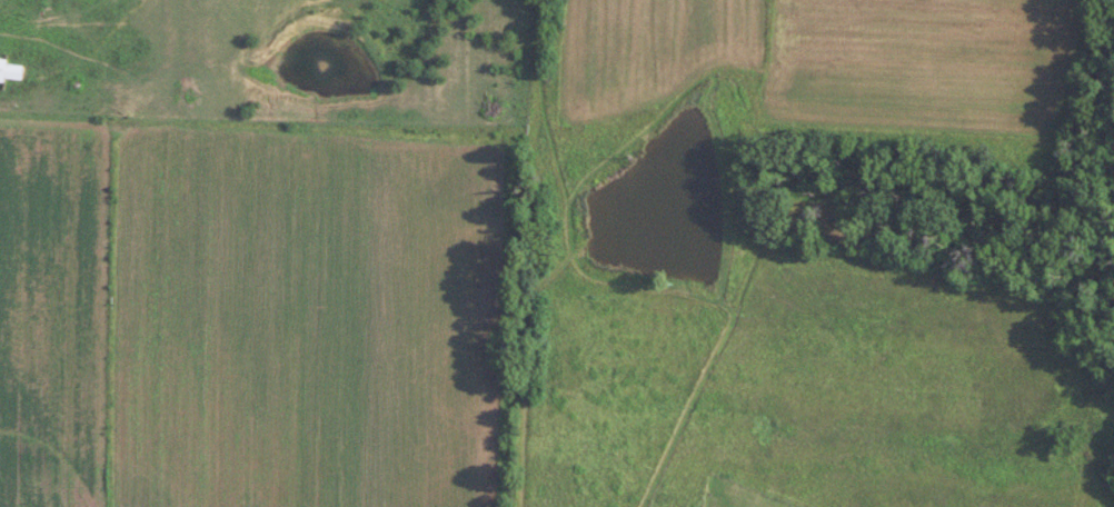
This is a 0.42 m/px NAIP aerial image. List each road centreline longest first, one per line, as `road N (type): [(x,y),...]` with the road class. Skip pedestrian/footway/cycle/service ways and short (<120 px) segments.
road 1 (residential): [(547,0),(543,84),(559,101),(566,261),(534,298),(528,506)]

